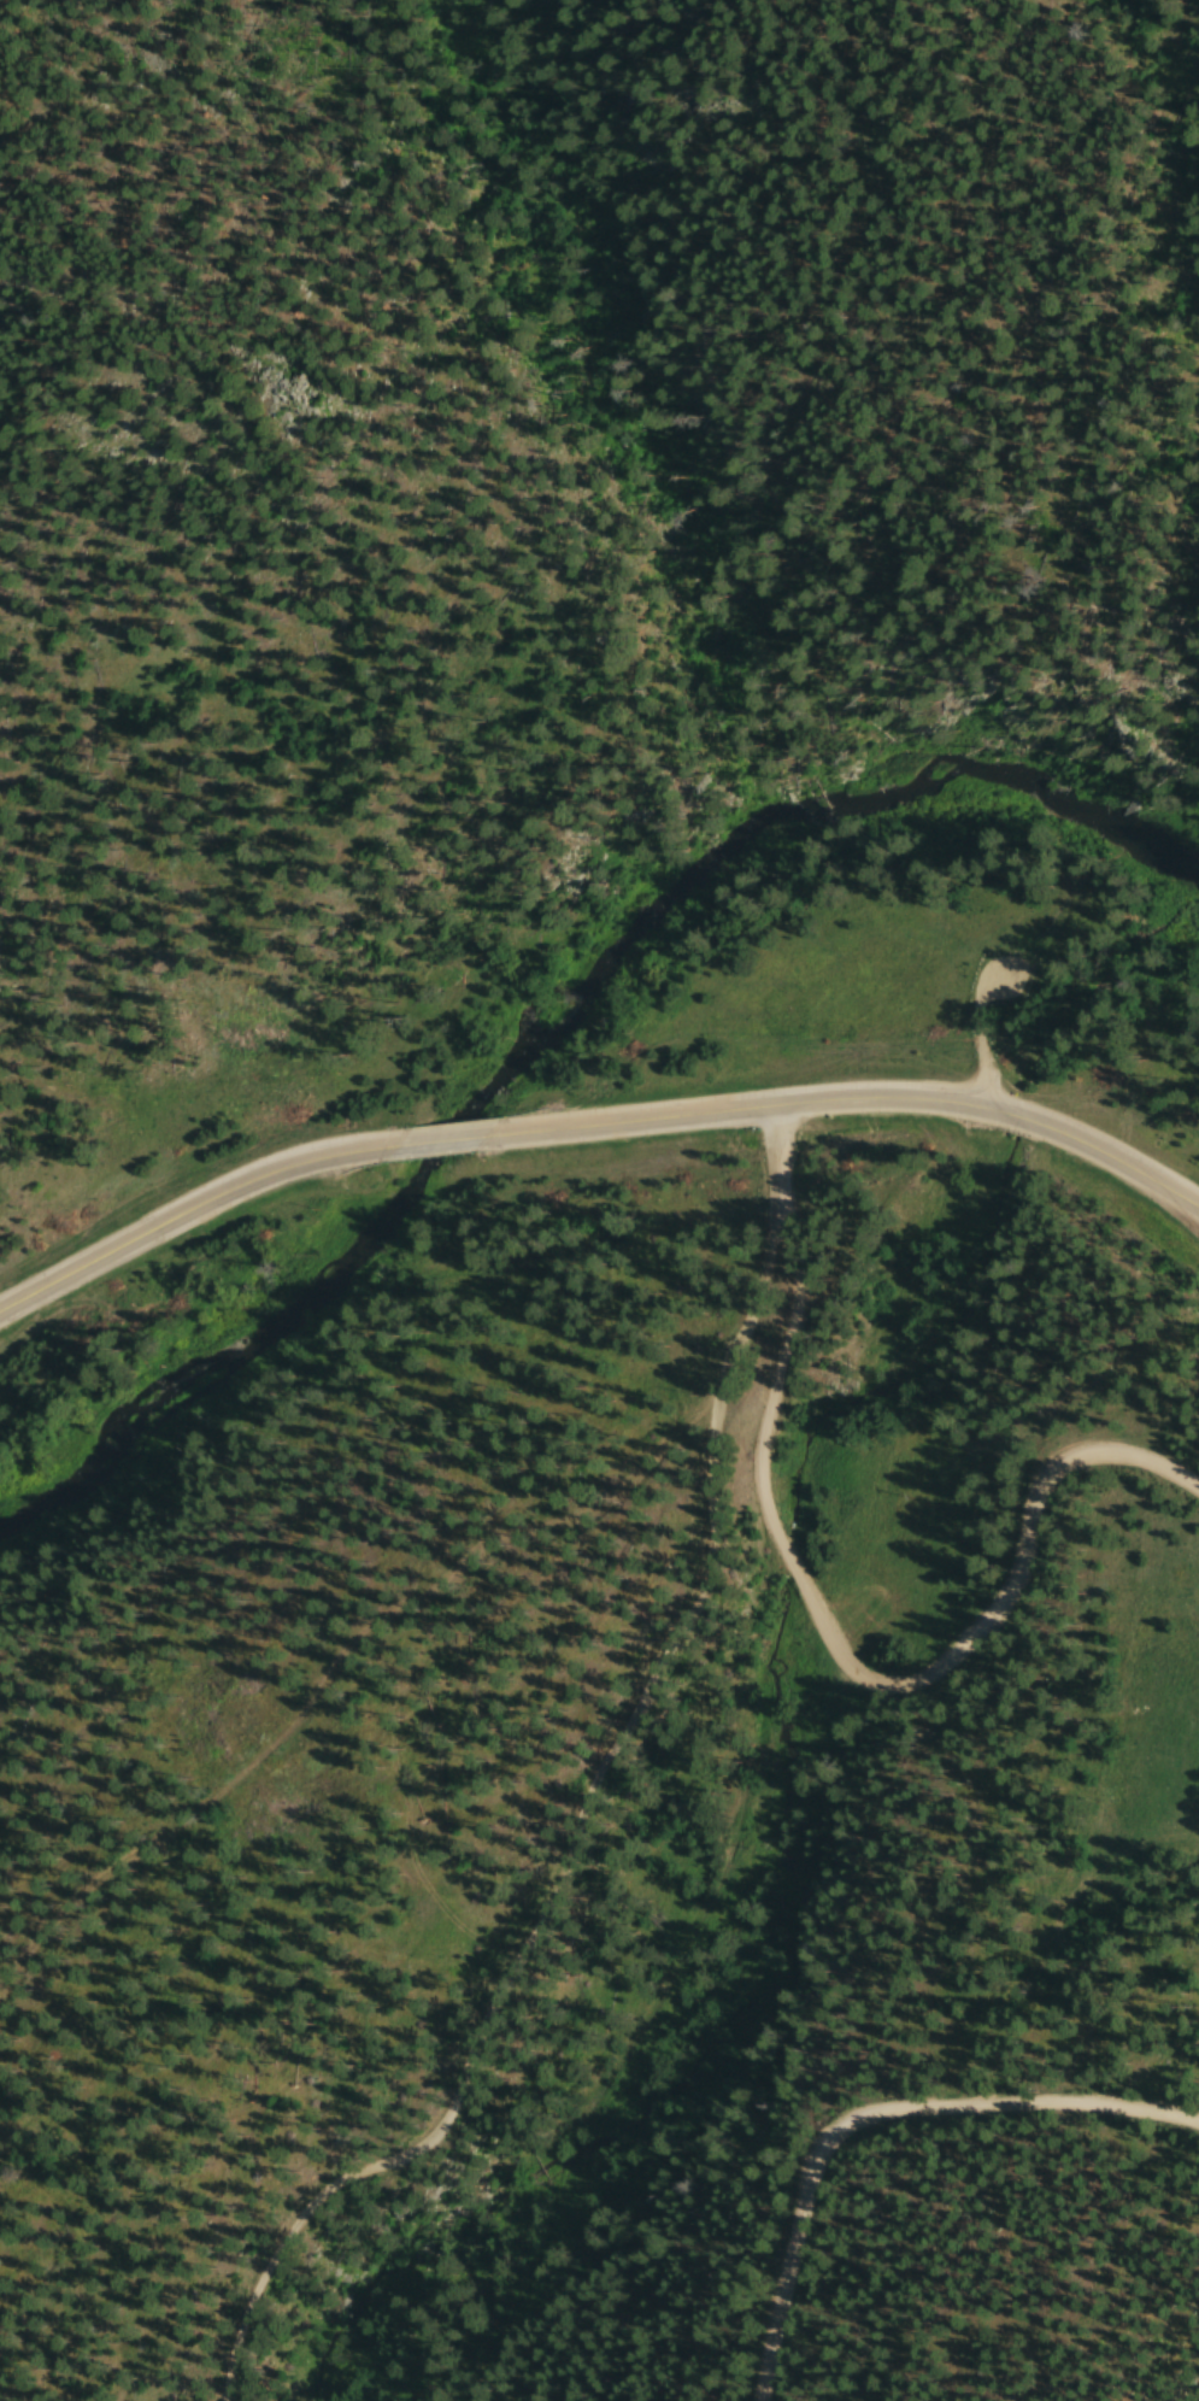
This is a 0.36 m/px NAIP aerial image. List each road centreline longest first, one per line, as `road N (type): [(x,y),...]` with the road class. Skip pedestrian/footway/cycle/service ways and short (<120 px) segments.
road 1 (track): [(219,2400),(242,2329),(324,2196),(437,2139),(476,2037),(698,1603),(722,1386),(782,1191)]
road 2 (residential): [(1198,1500),(1165,1477),(1118,1463),(1085,1463),(1051,1481),(1034,1513),(1023,1565),(997,1618),(963,1657),(929,1685),(898,1693),(864,1686),(839,1661),(765,1519),(758,1462),(798,1303),(774,1114)]
road 3 (tertiary): [(487,1144),(865,1105),(936,1109),(1058,1138),(1198,1215)]
road 4 (residential): [(758,2400),(784,2260),(804,2203),(822,2155),(859,2126),(898,2118),(1111,2114),(1198,2127)]
road 5 (tertiary): [(0,1318),(277,1175),(398,1151)]

